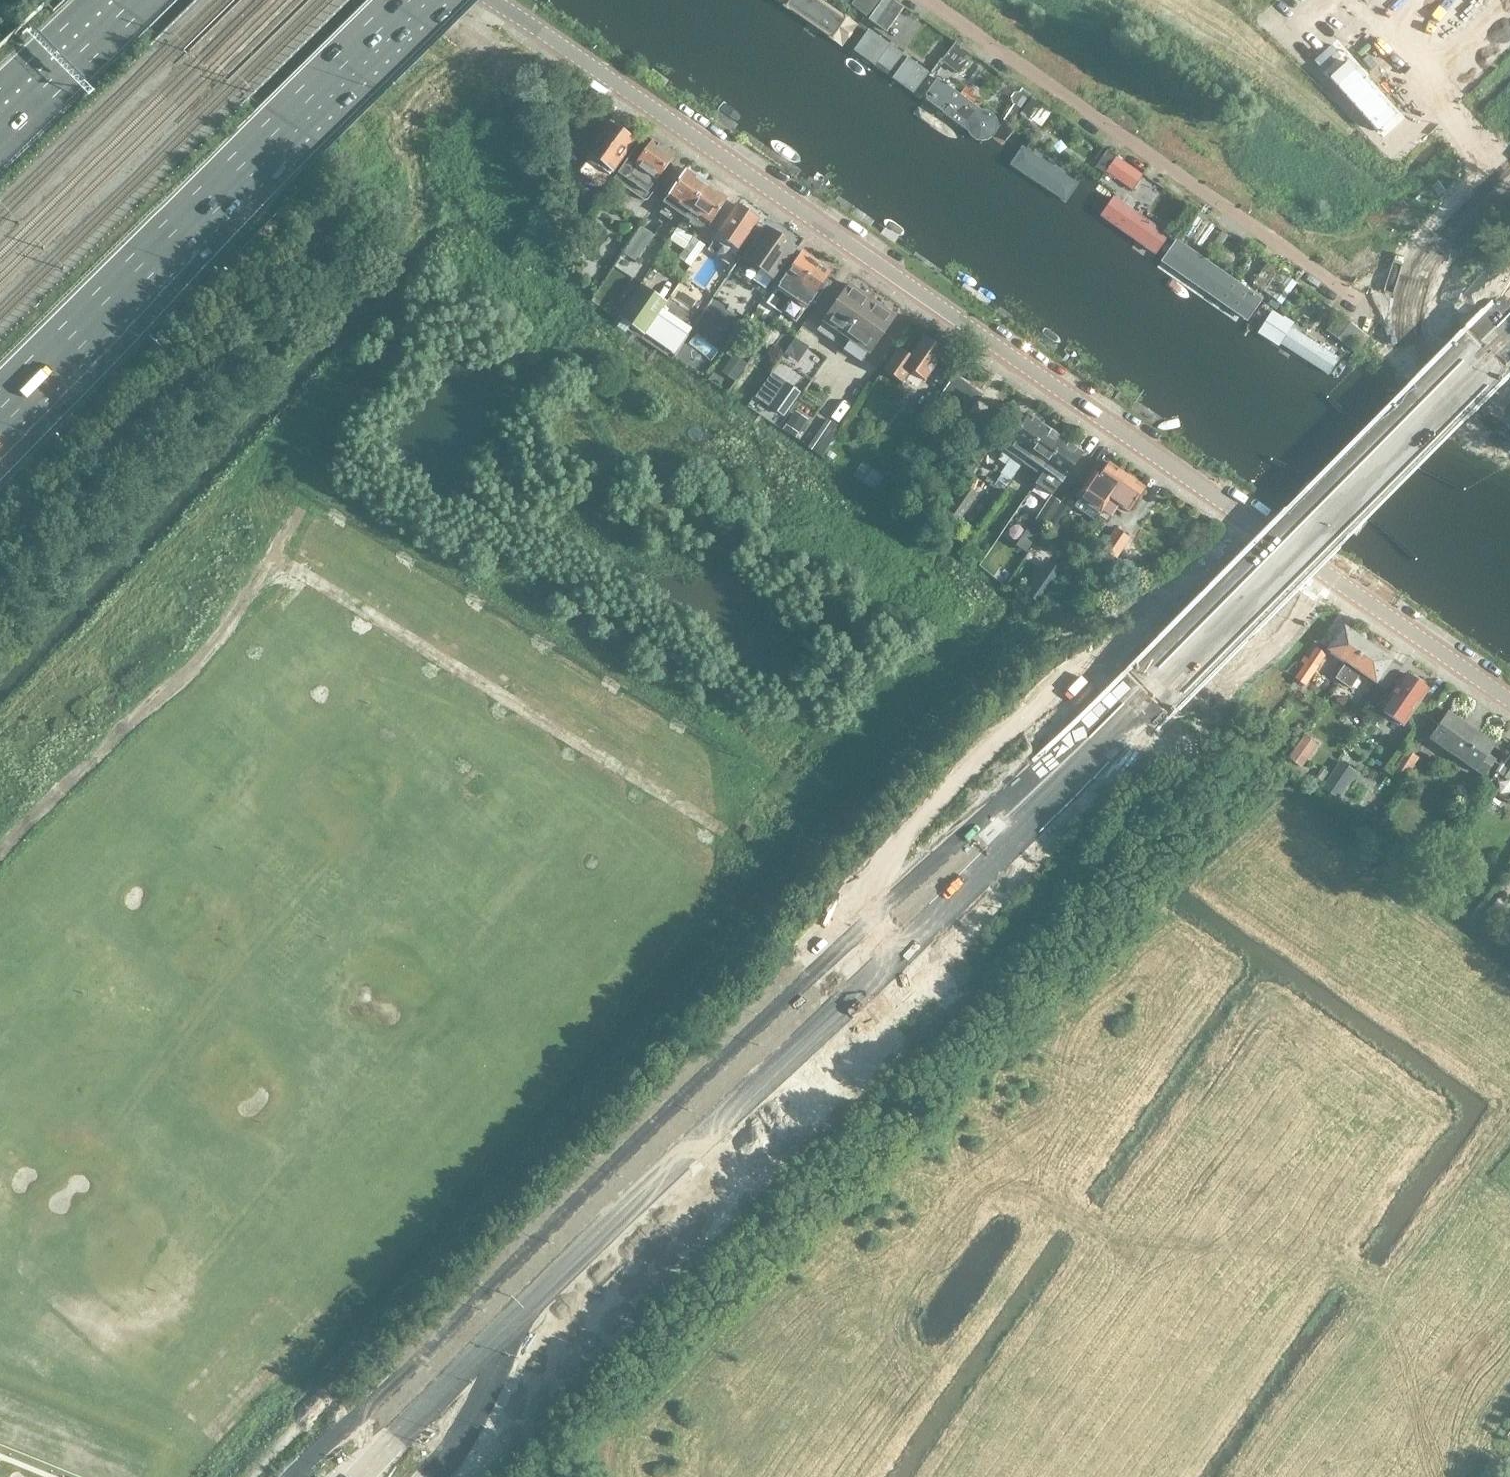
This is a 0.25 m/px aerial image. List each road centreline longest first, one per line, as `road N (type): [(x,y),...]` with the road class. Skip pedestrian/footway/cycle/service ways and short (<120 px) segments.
road 1 (unclassified): [(433,1476),(929,953),(1007,850),(1509,339)]
road 2 (tertiary): [(1509,702),(496,0)]
road 3 (motorway): [(0,406),(409,0)]
road 4 (residential): [(1393,312),(1363,301),(929,0)]
road 5 (motorway): [(143,0),(0,138)]
road 6 (unclassified): [(1509,161),(1426,239),(1393,312)]
road 7 (unclassified): [(1509,444),(1417,369),(1393,312)]

